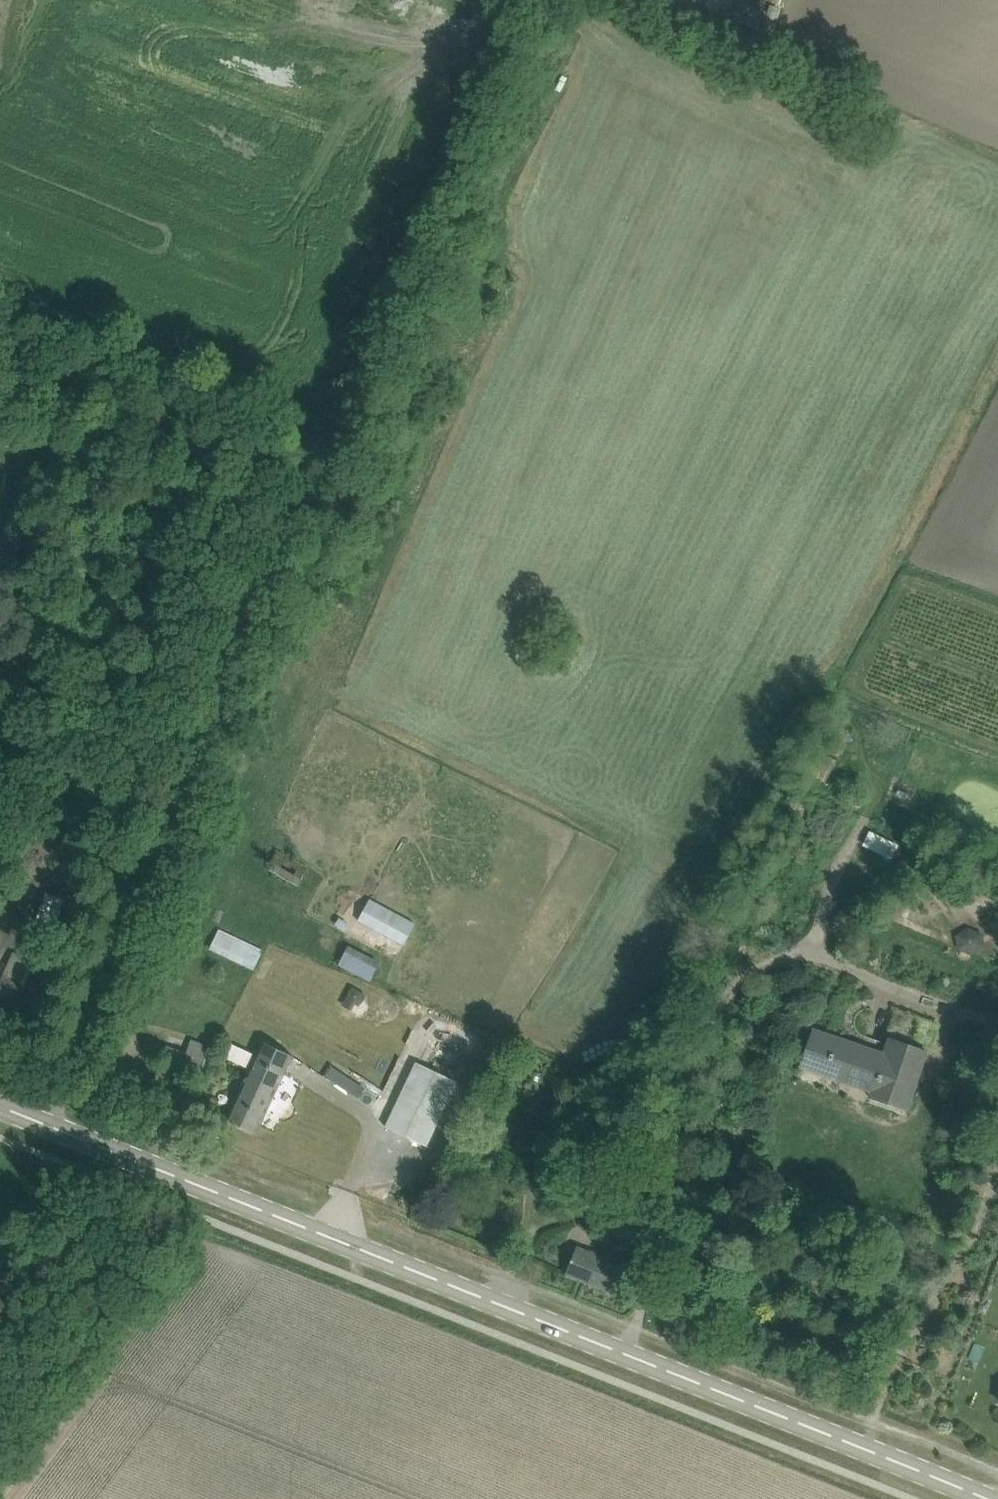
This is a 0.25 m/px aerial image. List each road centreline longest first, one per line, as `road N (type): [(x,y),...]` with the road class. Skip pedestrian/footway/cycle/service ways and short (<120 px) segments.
road 1 (secondary): [(975,1498),(0,1108)]

